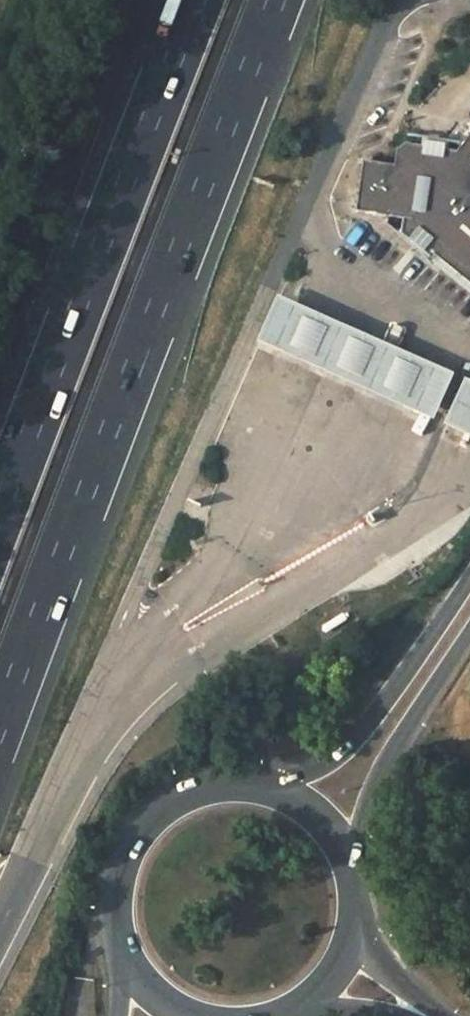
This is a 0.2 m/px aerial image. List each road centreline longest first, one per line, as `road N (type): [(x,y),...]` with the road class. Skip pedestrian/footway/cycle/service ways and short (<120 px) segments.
road 1 (motorway): [(0,723),(276,0)]
road 2 (motorway): [(198,0),(0,510)]
road 3 (secondary): [(469,573),(370,717),(330,758),(293,779),(233,783)]
road 4 (secondary): [(348,869),(383,765),(469,631)]
road 5 (motorway): [(0,924),(93,726)]
road 6 (secondary): [(233,783),(198,788),(139,825),(111,890),(112,925)]
road 7 (secondary): [(348,869),(332,835),(305,807),(271,789),(233,783)]
road 8 (secondary): [(112,925),(126,965),(153,997),(186,1015)]
road 9 (secondary): [(436,1015),(352,927)]

